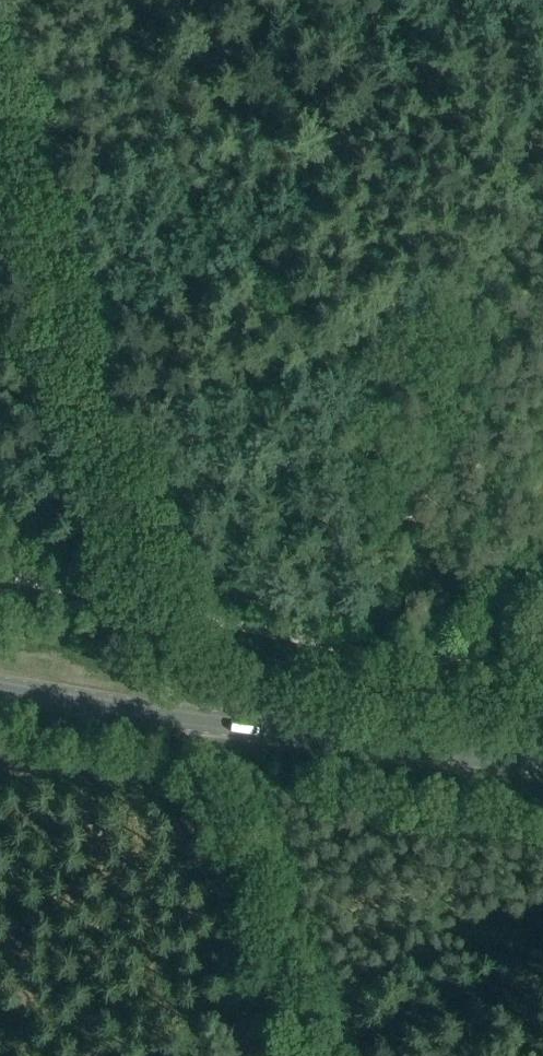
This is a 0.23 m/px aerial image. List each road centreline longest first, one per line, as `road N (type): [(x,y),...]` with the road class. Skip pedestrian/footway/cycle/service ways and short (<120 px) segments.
road 1 (track): [(311,1055),(211,749),(174,696),(171,611),(0,118)]
road 2 (tertiary): [(542,759),(226,724),(0,686)]

